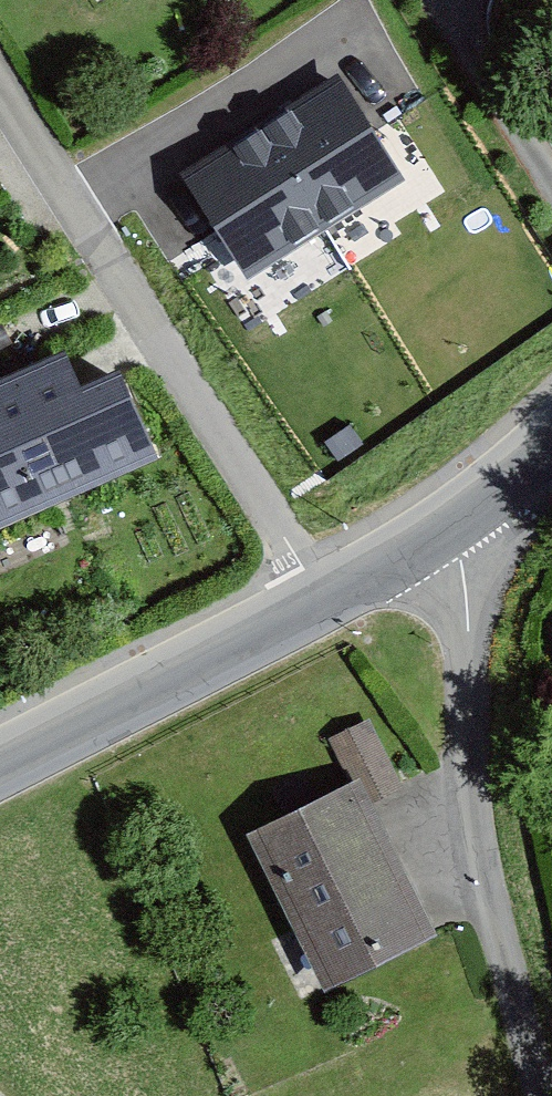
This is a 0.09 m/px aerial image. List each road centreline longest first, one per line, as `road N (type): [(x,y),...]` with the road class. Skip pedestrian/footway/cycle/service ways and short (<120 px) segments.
road 1 (residential): [(320,606),(0,98)]
road 2 (unclassified): [(453,529),(471,630),(467,737),(536,1095)]
road 3 (tertiary): [(0,768),(320,606)]
road 4 (tertiary): [(320,606),(453,529)]
road 5 (tertiary): [(453,529),(551,433)]

